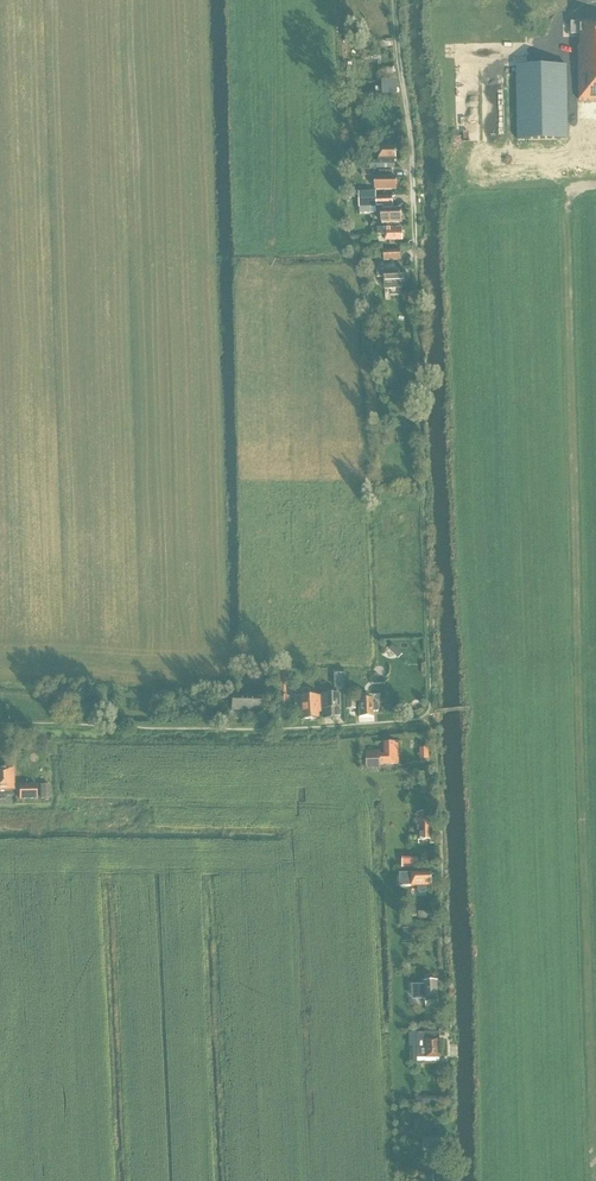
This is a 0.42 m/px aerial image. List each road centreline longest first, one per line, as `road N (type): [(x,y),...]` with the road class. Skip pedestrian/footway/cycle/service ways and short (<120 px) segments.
road 1 (track): [(393,0),(416,255)]

